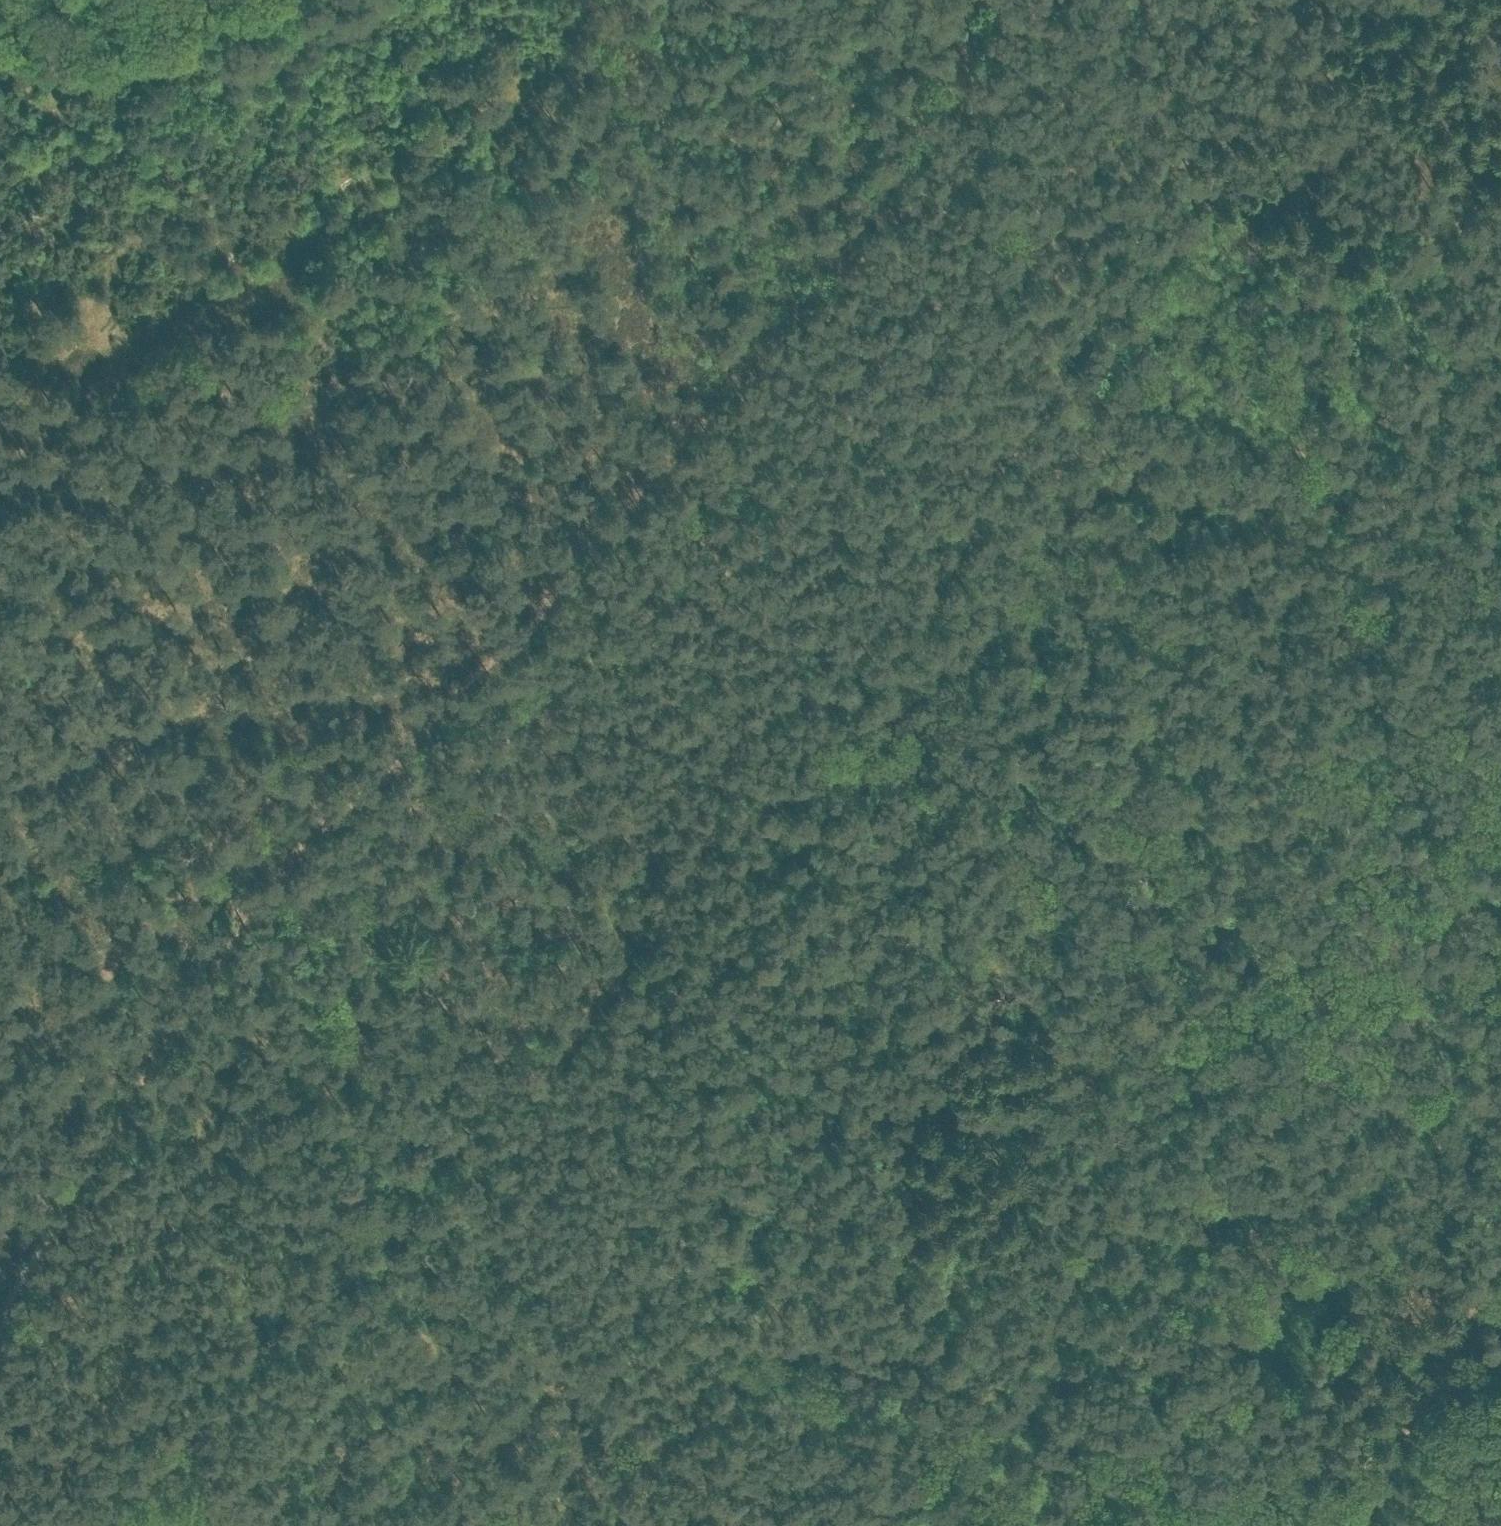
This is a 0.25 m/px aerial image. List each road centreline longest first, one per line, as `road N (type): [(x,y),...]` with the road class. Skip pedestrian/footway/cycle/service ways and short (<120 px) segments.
road 1 (track): [(925,141),(1039,0)]

